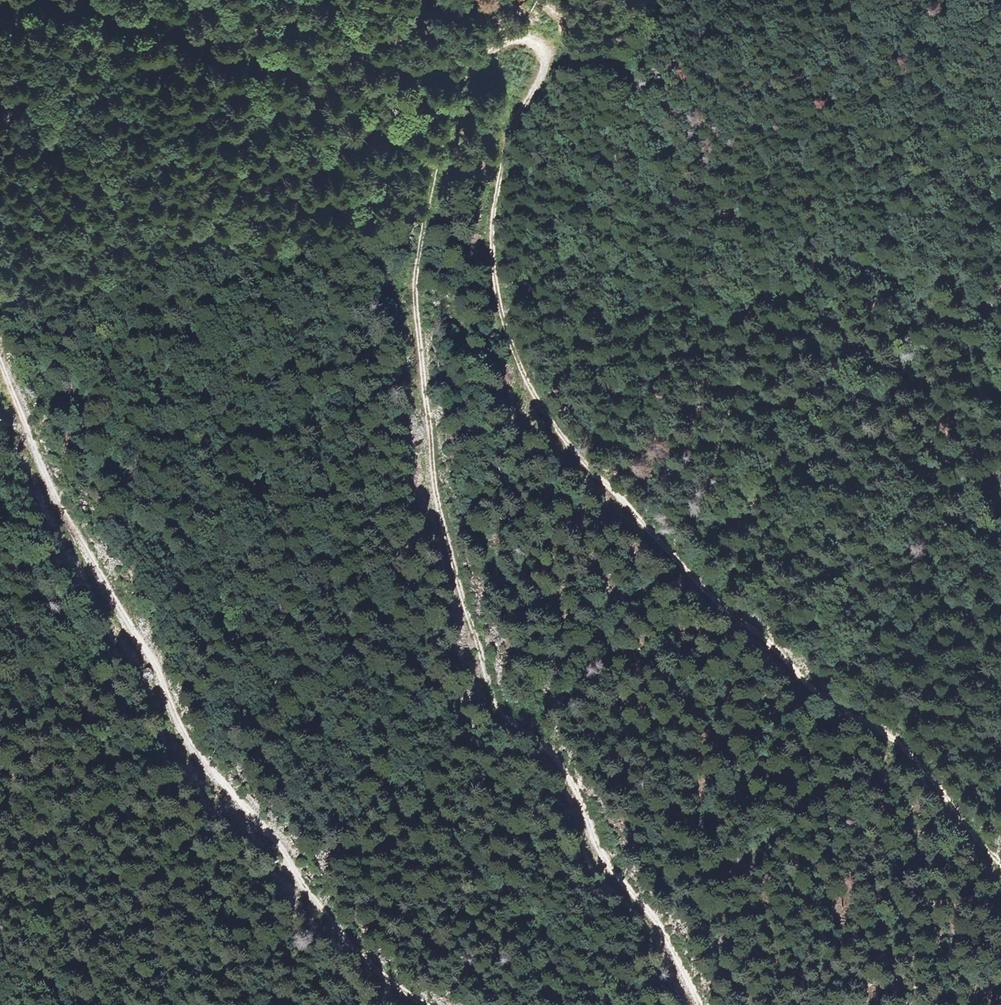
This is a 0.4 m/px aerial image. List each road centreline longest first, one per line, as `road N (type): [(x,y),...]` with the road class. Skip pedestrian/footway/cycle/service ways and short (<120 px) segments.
road 1 (track): [(700,1004),(669,933),(604,861),(580,796),(543,737),(497,702),(436,501),(415,275),(449,116),(485,56),(507,43),(530,39),(544,54),(541,77),(516,118),(492,219),(502,312),(528,386),(566,442),(701,590),(815,696),(911,753),(1000,863)]
road 2 (track): [(0,370),(56,501),(177,723),(341,934),(395,988),(431,1004)]

